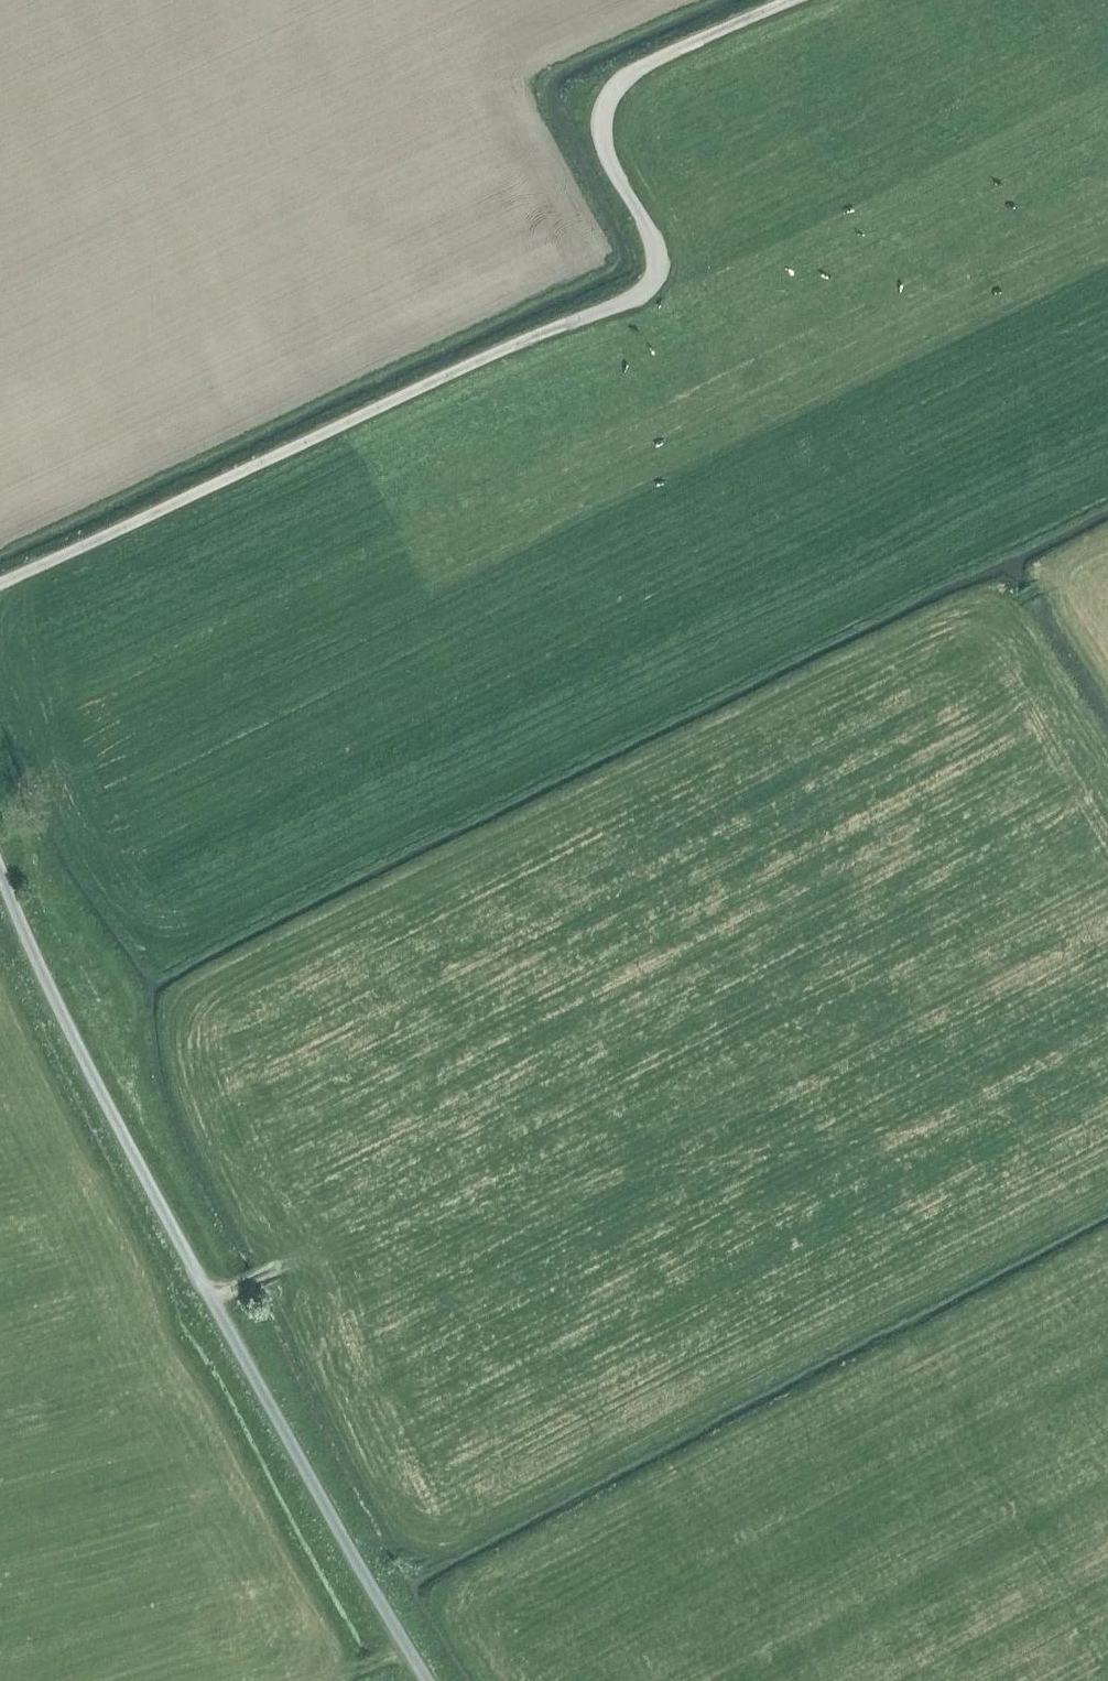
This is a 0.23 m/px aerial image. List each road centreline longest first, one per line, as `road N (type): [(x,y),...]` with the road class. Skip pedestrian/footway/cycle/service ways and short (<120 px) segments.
road 1 (unclassified): [(426,1680),(84,1058),(0,872)]

